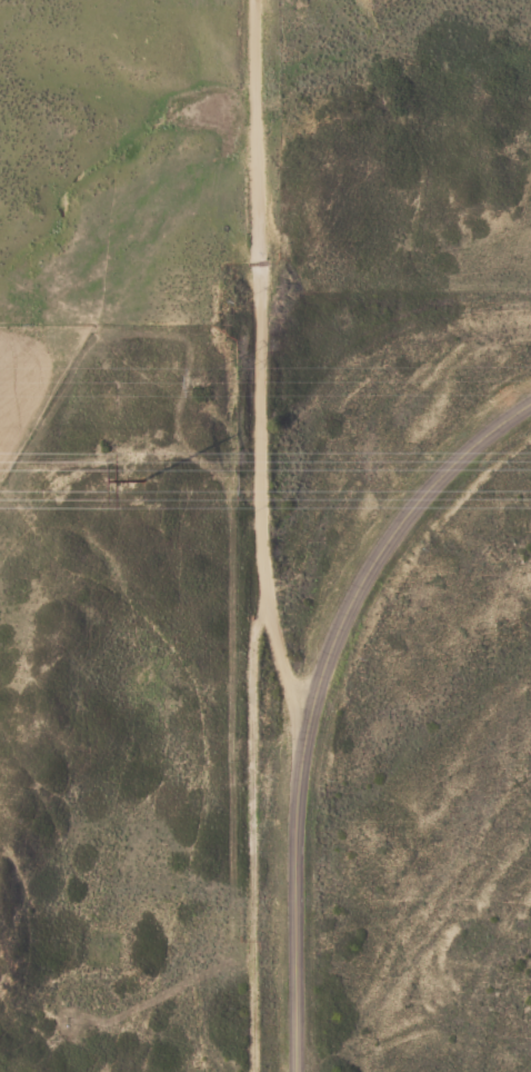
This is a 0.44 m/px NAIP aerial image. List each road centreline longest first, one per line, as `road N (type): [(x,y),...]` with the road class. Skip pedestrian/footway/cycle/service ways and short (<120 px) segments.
road 1 (secondary): [(530,400),(480,436),(409,509),(365,568),(321,661),(302,734),(295,1071)]
road 2 (residential): [(257,0),(257,587),(282,675),(307,709)]

